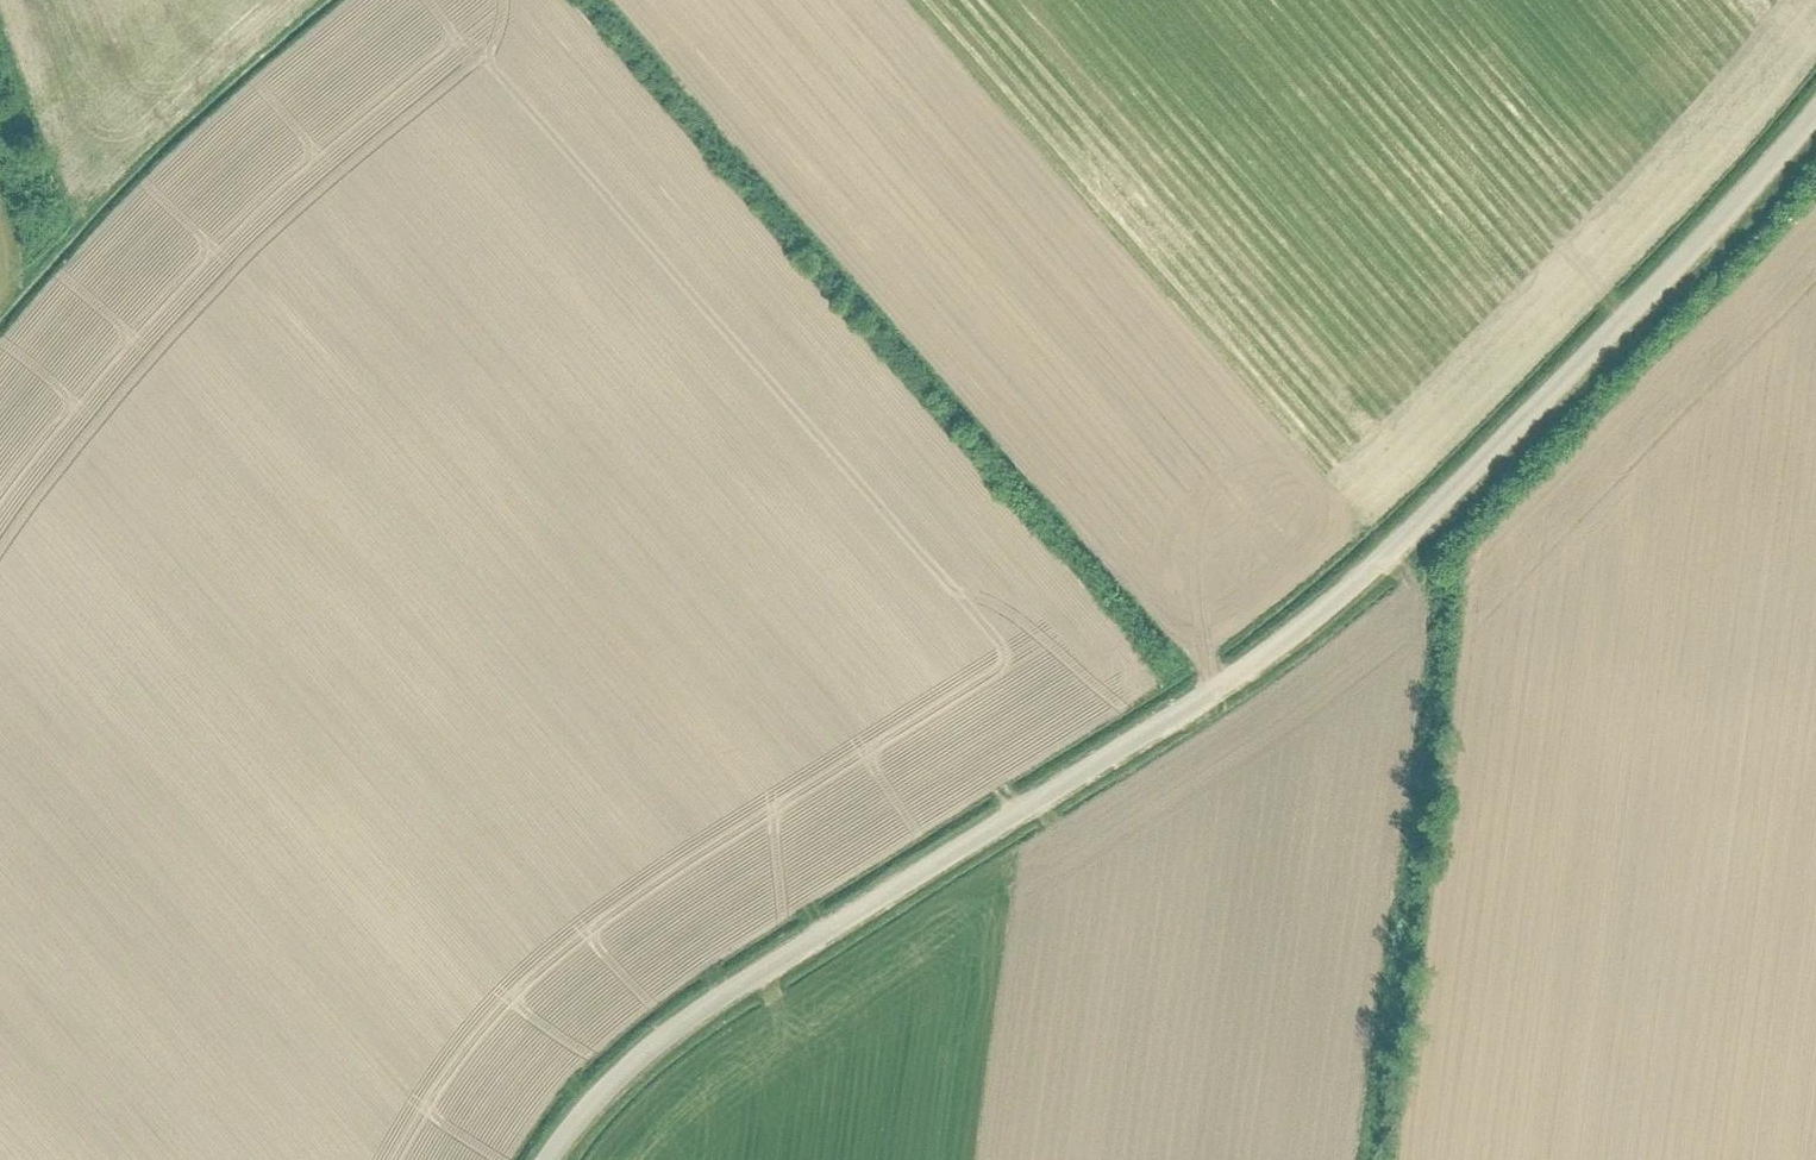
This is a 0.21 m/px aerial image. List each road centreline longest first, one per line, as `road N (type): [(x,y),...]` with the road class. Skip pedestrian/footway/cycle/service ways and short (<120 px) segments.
road 1 (unclassified): [(547,1159),(607,1085),(727,990),(1184,707),(1326,606),(1611,331),(1815,109)]

